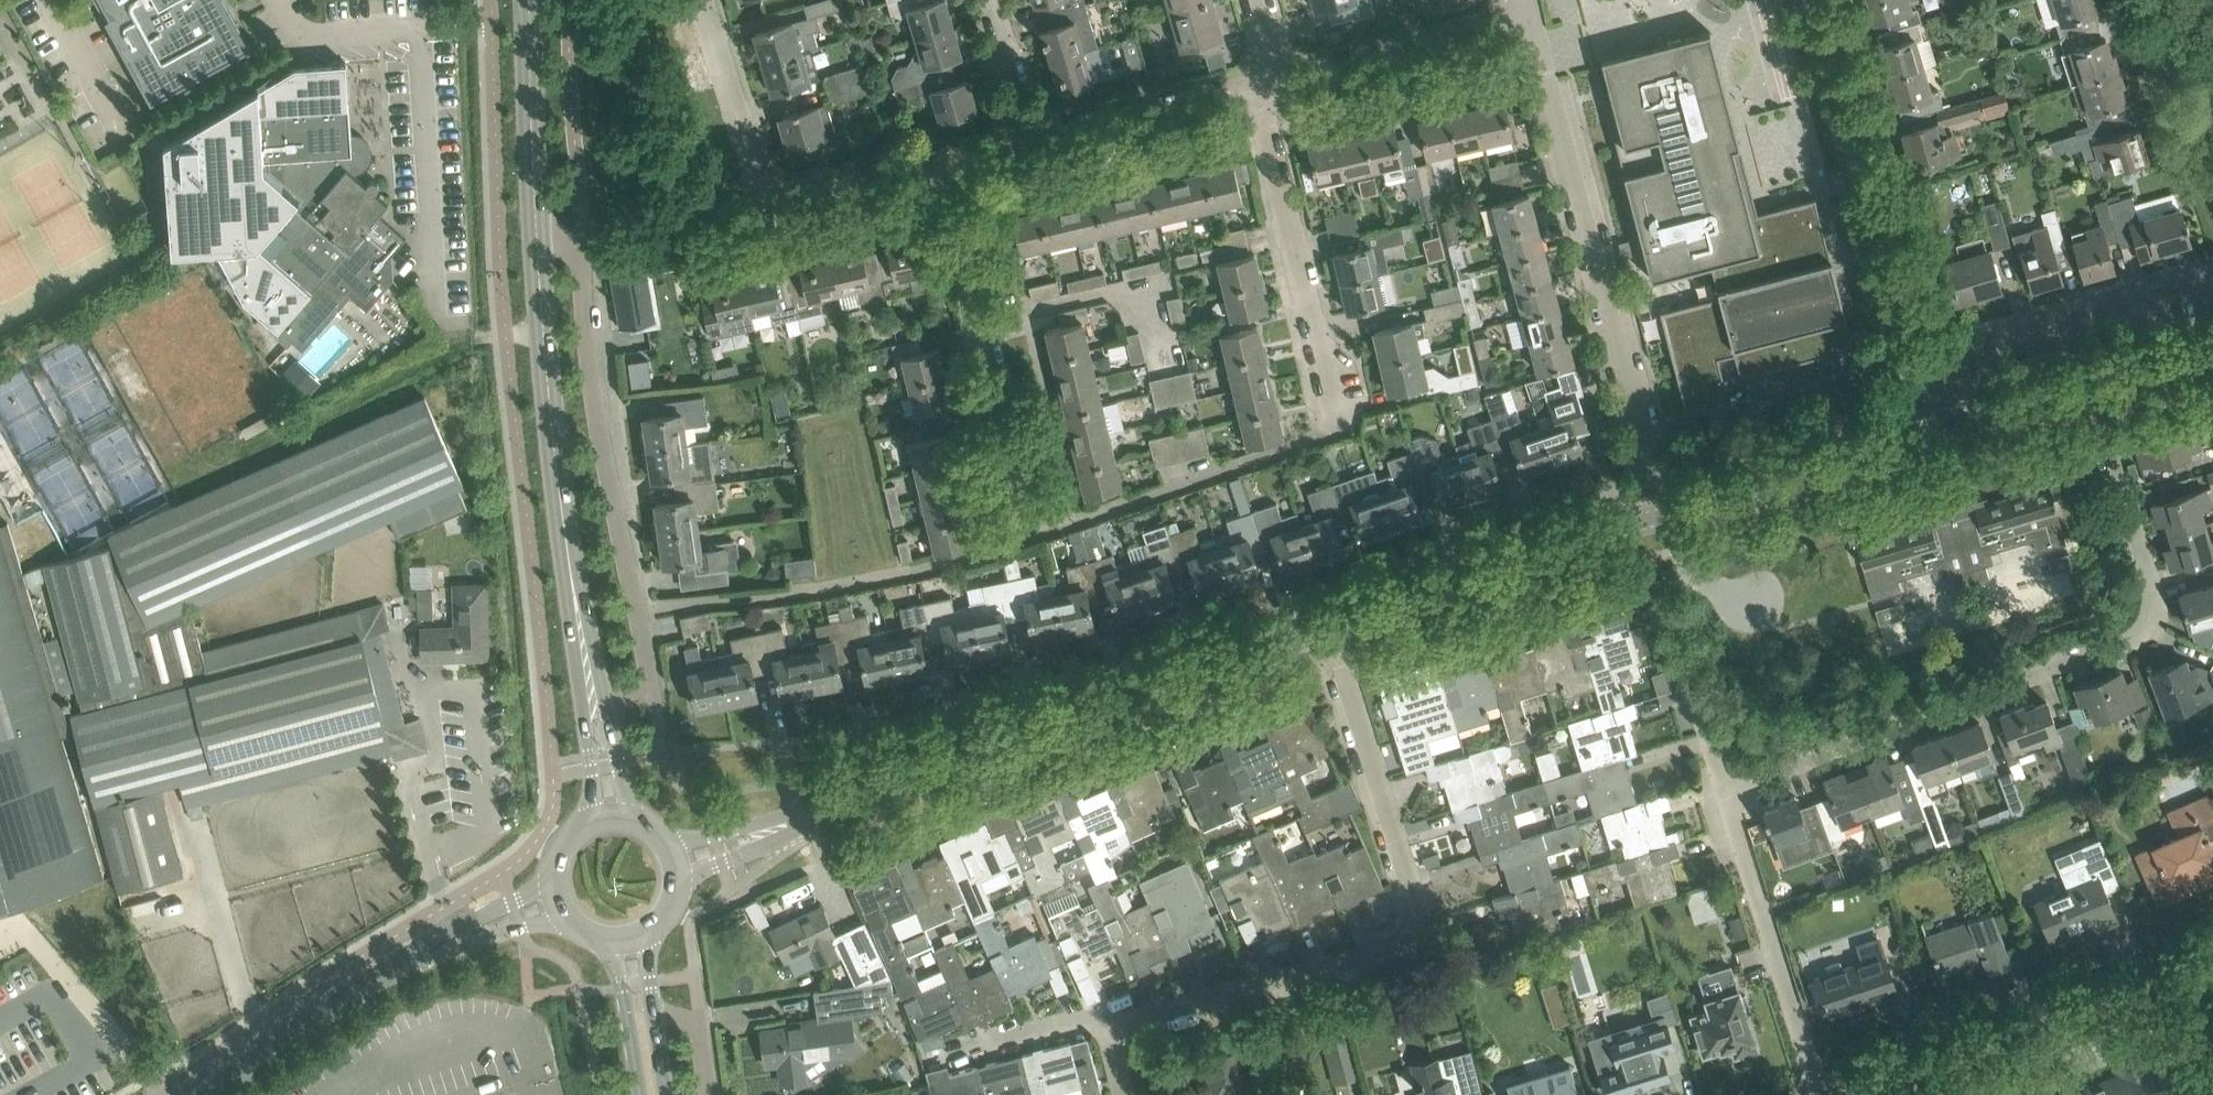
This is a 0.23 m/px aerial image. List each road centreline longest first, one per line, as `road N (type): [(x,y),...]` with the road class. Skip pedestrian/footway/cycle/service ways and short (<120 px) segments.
road 1 (residential): [(1724,791),(2127,644),(2145,629),(2152,587),(2094,389)]
road 2 (residential): [(1033,537),(1329,433),(1332,407),(1256,85)]
road 3 (residential): [(1118,1030),(1140,1017),(1390,949),(1419,924),(1330,627)]
road 4 (residential): [(609,712),(651,689),(603,449),(582,252),(537,239)]
road 5 (residential): [(1659,517),(1530,22)]
road 6 (tertiary): [(898,782),(1330,627)]
road 7 (residential): [(1033,537),(944,159)]
road 8 (residential): [(1915,361),(1804,0)]
road 9 (residential): [(1842,1094),(2180,971)]
road 10 (tertiary): [(1330,627),(1659,517)]
road 11 (secondary): [(560,490),(591,769),(587,822)]
road 12 (residential): [(1821,1094),(1724,791)]
road 13 (residential): [(1915,361),(2212,275)]
road 14 (tertiary): [(1659,517),(1941,432)]
road 15 (unclassified): [(215,1094),(337,1004),(431,952)]
road 16 (residential): [(1279,80),(1530,22)]
road 17 (tertiary): [(672,895),(722,863),(880,798),(898,782)]
road 18 (secondary): [(560,490),(537,239)]
road 19 (tertiary): [(898,782),(714,837),(660,839)]
road 20 (residential): [(794,595),(1033,537)]
road 21 (residential): [(1031,139),(1256,85)]
road 22 (secondary): [(609,712),(560,490)]
road 23 (residential): [(754,175),(773,194),(797,194),(944,159)]
road 24 (unclassified): [(928,1058),(1068,1023),(1118,1030)]
road 25 (secondary): [(537,239),(529,45)]
road 26 (residential): [(754,175),(700,0)]
road 27 (unclassified): [(423,32),(301,38),(281,0)]
road 28 (secondary): [(598,938),(620,987),(642,1094)]
road 29 (tertiary): [(1941,432),(2094,389)]
road 30 (unclassified): [(48,0),(122,135)]
road 31 (residential): [(1031,139),(991,0)]
road 32 (unclassified): [(431,952),(521,928),(572,925)]
road 33 (unclassified): [(551,879),(459,926),(431,952)]
road 34 (tertiary): [(2094,389),(2212,354)]

